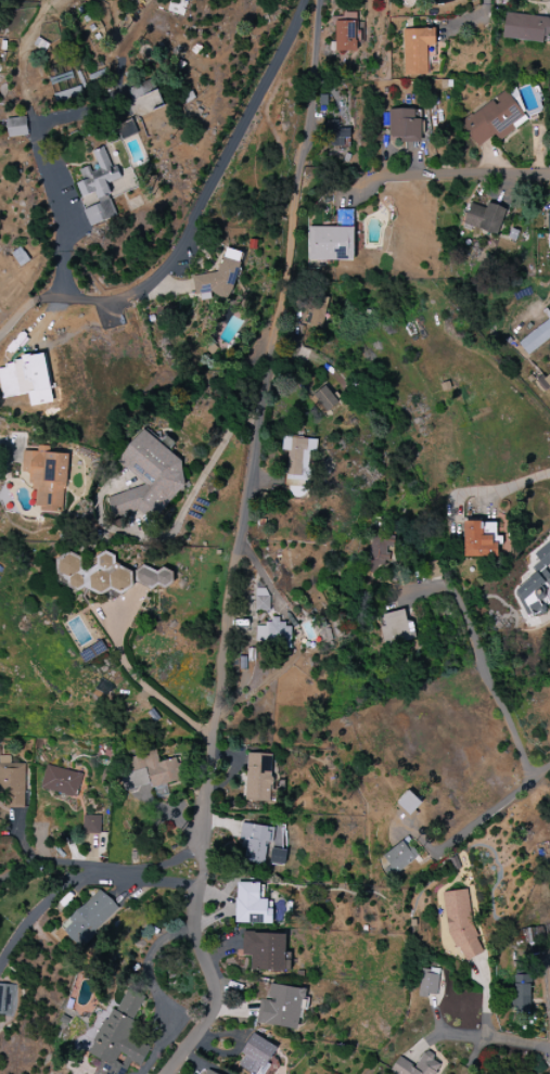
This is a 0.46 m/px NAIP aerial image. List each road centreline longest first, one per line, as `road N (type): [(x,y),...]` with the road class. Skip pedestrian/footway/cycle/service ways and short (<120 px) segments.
road 1 (residential): [(268,372),(199,882),(196,934),(216,1009),(168,1073)]
road 2 (residential): [(316,0),(291,269),(268,372)]
road 3 (residential): [(345,188),(413,175),(549,175)]

